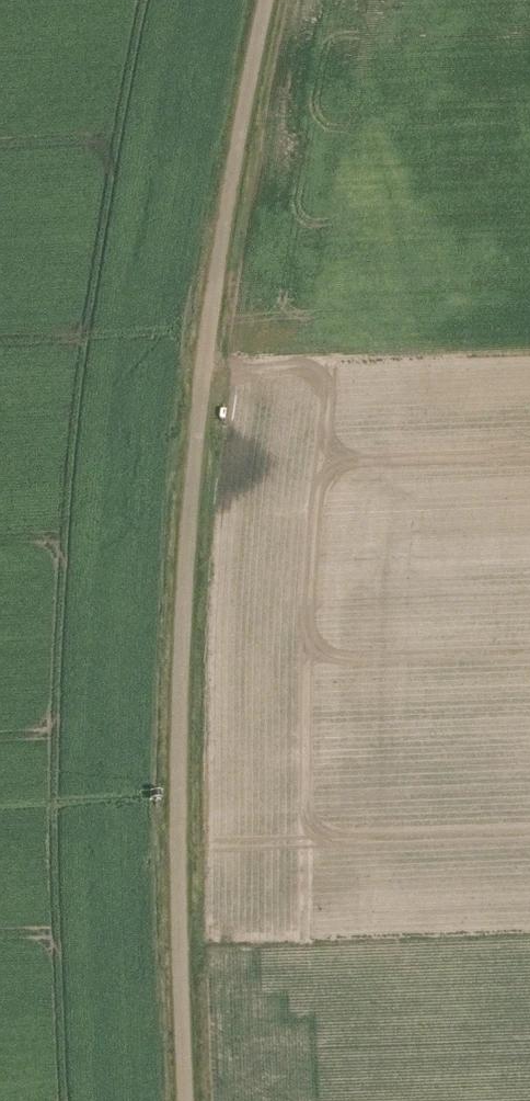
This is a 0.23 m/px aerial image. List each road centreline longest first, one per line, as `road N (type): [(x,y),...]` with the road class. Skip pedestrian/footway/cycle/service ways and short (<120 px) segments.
road 1 (unclassified): [(185,1100),(181,606),(216,270),(266,0)]

